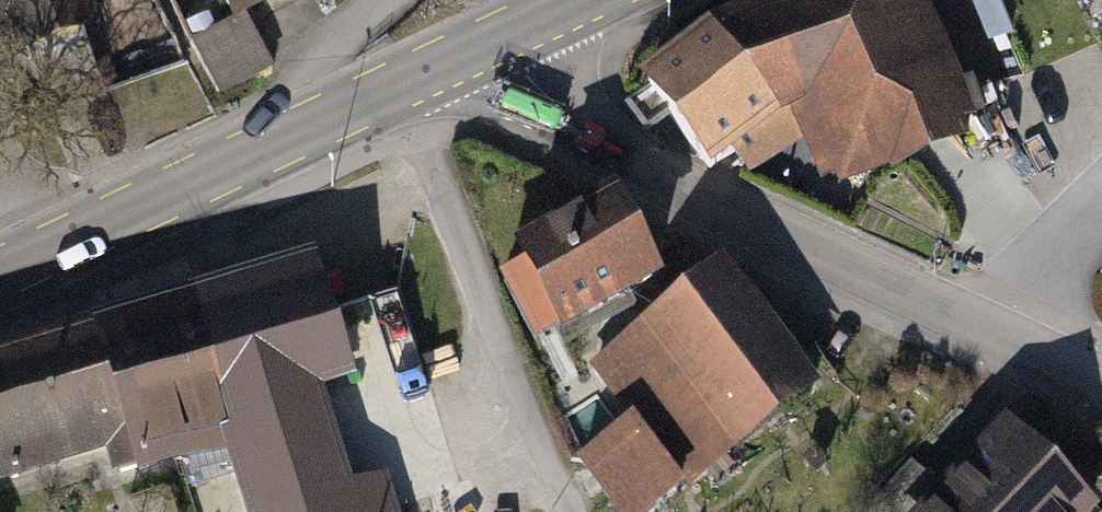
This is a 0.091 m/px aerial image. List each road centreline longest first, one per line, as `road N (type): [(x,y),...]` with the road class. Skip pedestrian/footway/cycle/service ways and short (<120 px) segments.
road 1 (unclassified): [(1101,383),(619,157),(546,93),(498,36)]
road 2 (primary): [(498,36),(0,271)]
road 3 (track): [(1047,244),(934,0)]

